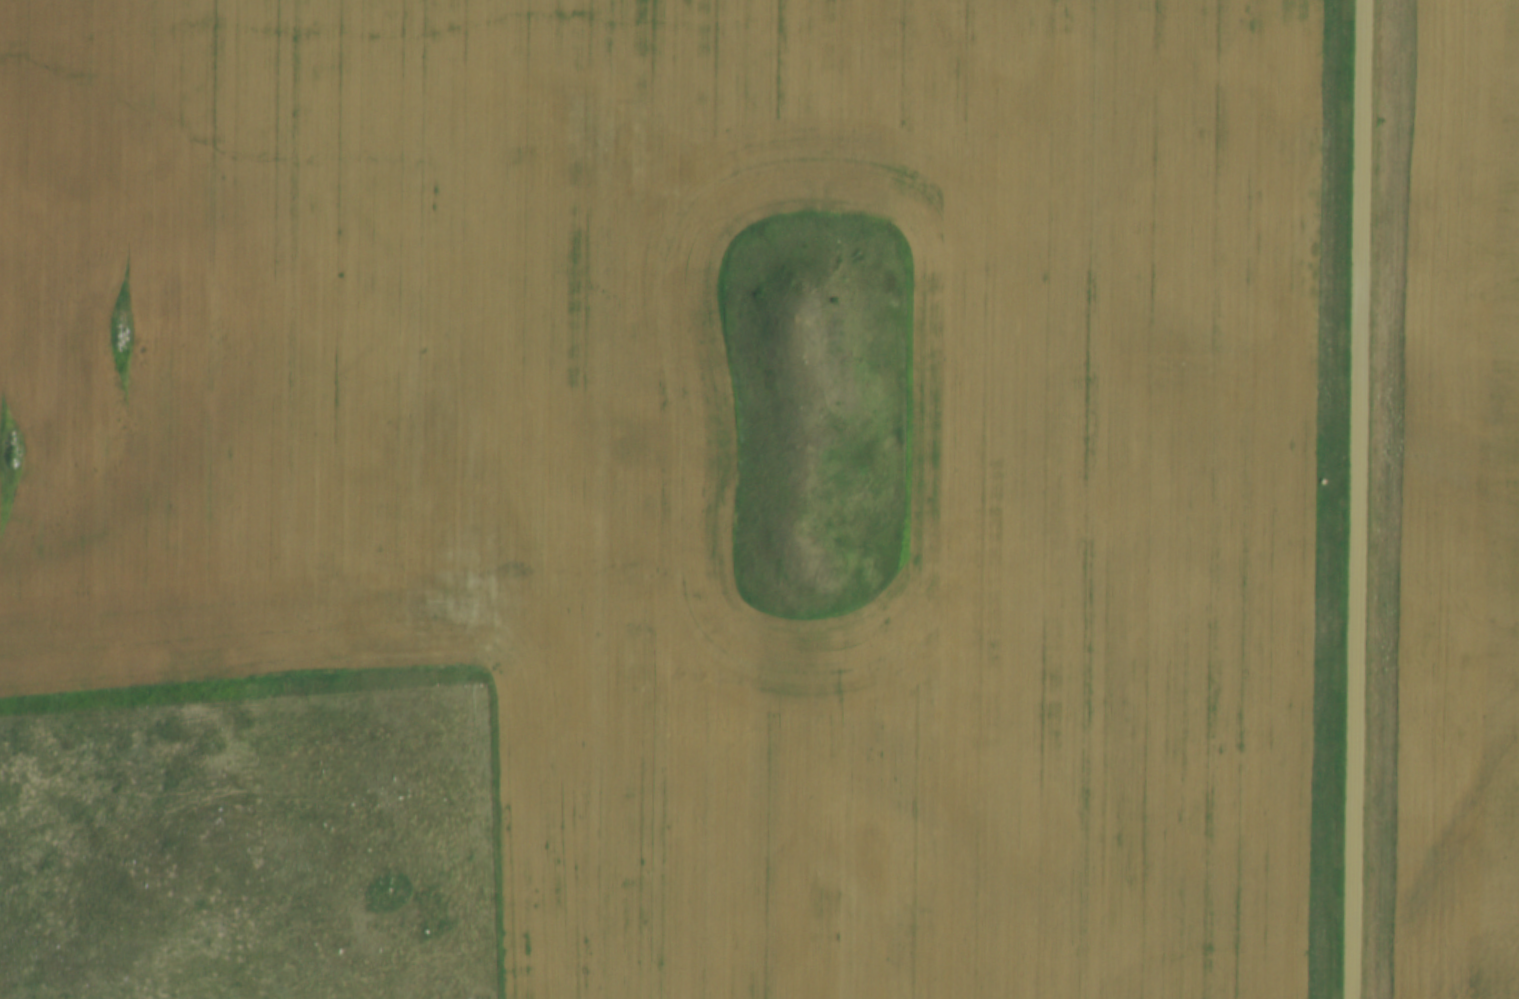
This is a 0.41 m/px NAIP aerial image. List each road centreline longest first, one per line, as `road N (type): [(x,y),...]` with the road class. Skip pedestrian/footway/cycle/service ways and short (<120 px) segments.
road 1 (tertiary): [(1356,998),(1366,710),(1367,0)]

